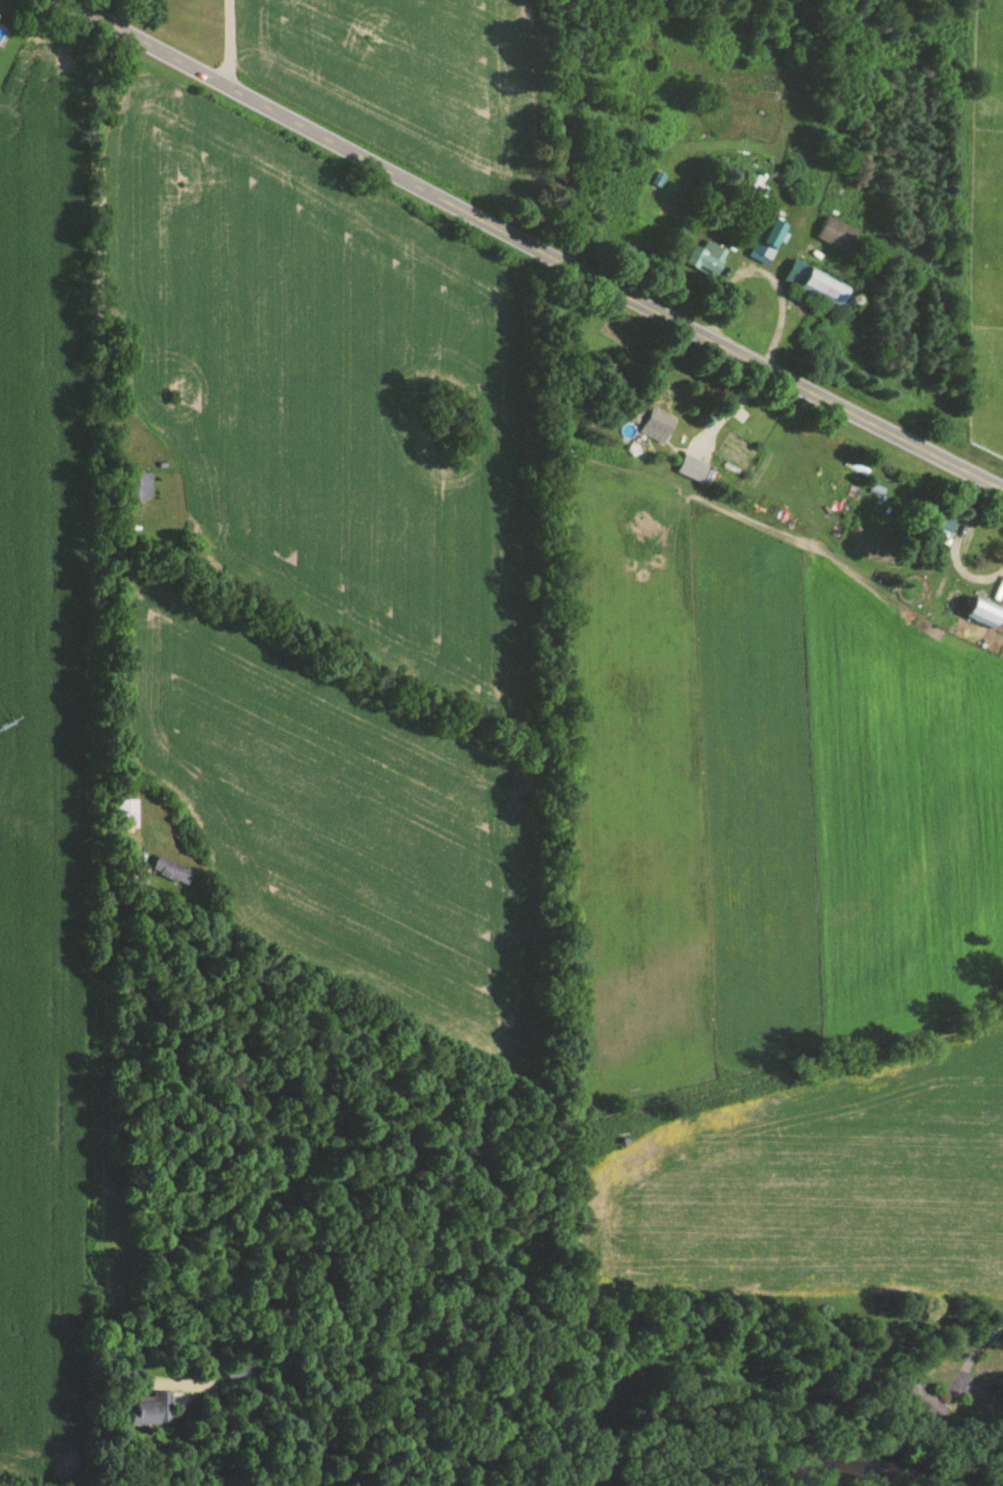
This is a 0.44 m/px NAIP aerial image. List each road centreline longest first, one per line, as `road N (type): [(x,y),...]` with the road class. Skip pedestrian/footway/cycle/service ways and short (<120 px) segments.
road 1 (tertiary): [(1002,488),(64,0)]
road 2 (residential): [(1002,1329),(952,1384),(931,1478)]

